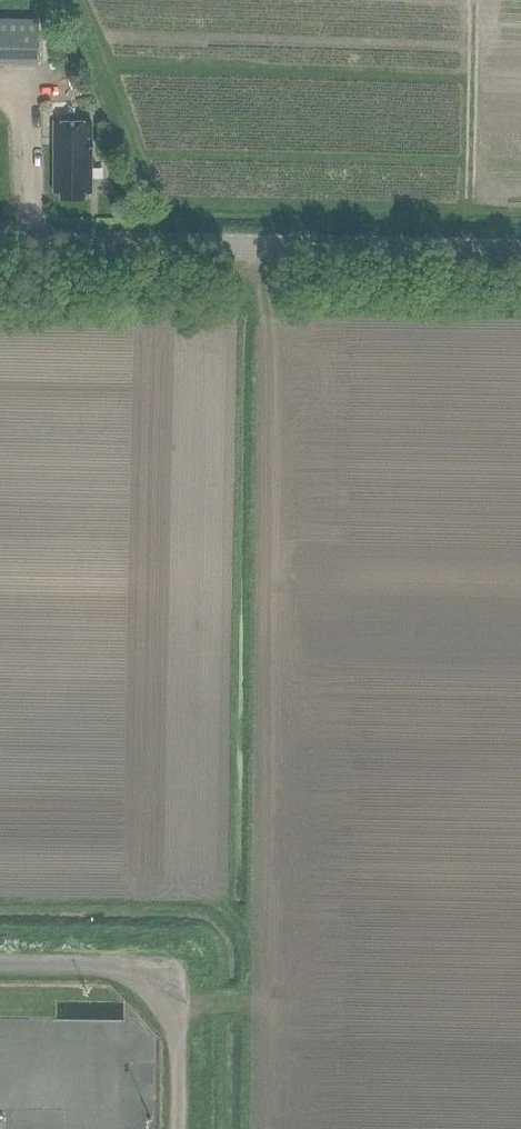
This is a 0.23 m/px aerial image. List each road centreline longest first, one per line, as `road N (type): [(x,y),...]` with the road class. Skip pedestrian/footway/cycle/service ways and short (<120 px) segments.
road 1 (tertiary): [(520,248),(0,237)]

